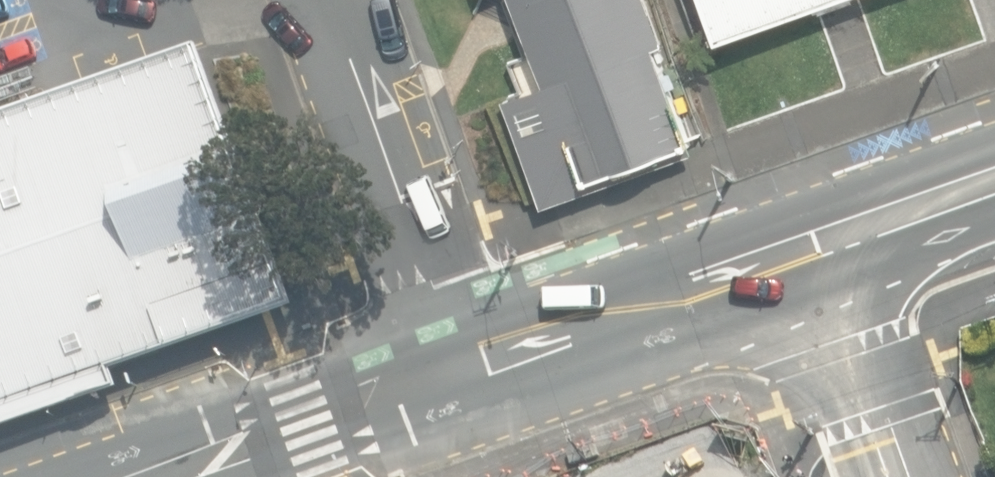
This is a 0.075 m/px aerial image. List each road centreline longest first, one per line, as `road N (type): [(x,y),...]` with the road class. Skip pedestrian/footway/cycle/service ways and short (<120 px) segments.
road 1 (secondary): [(859,231),(455,374)]
road 2 (residential): [(455,374),(325,0)]
road 3 (secondary): [(455,374),(162,476)]
road 4 (tertiary): [(859,231),(944,476)]
road 5 (secondary): [(994,183),(859,231)]

